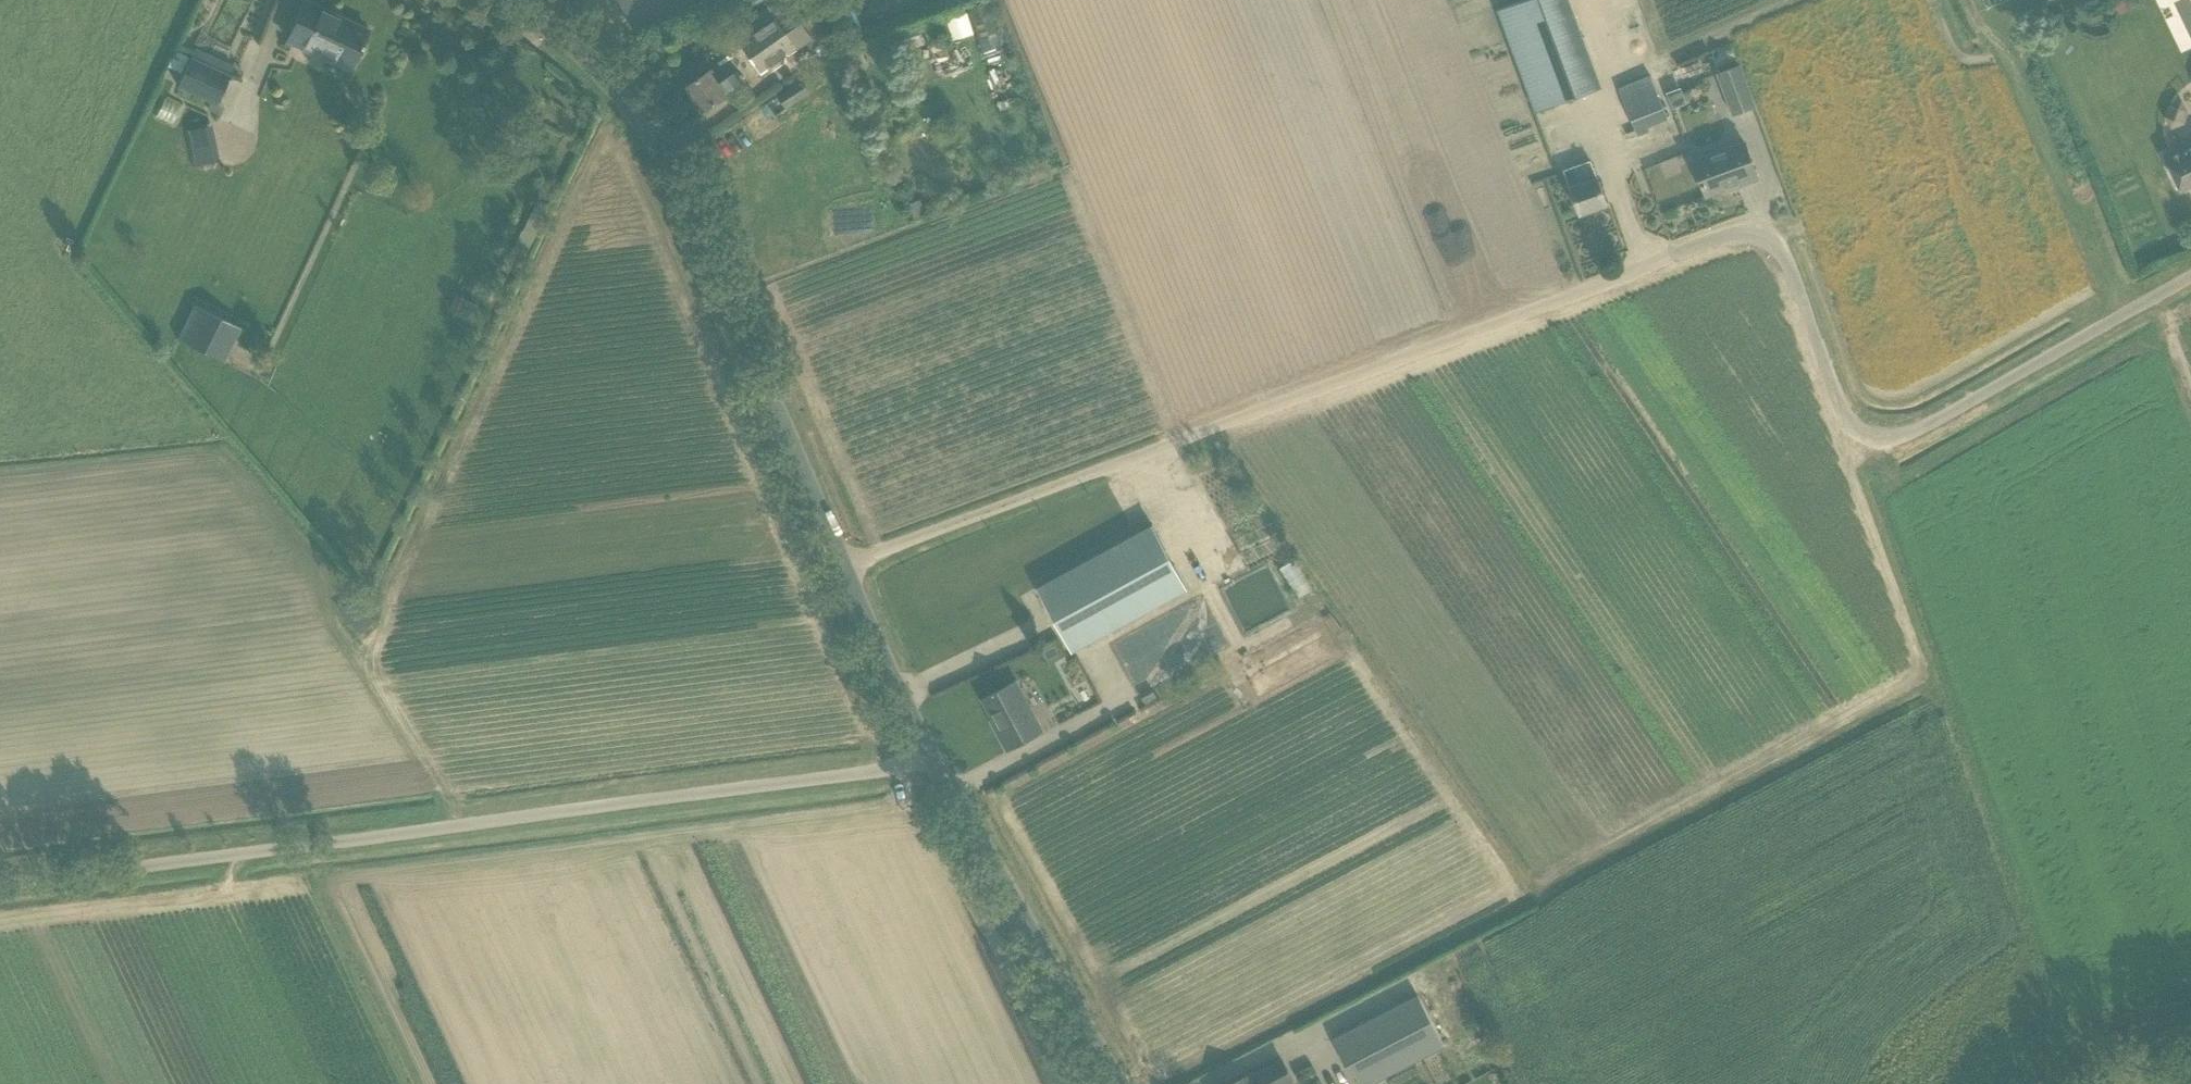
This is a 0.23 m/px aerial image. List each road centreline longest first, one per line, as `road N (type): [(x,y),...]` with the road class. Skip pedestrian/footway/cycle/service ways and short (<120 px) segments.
road 1 (unclassified): [(842,557),(1735,233),(1756,233),(1785,260),(1851,423),(1889,441),(2190,276)]
road 2 (track): [(0,870),(931,754)]
road 3 (unclassified): [(842,557),(657,154),(625,105),(548,32),(487,0)]
road 4 (unclassified): [(1115,1083),(922,737),(842,557)]

